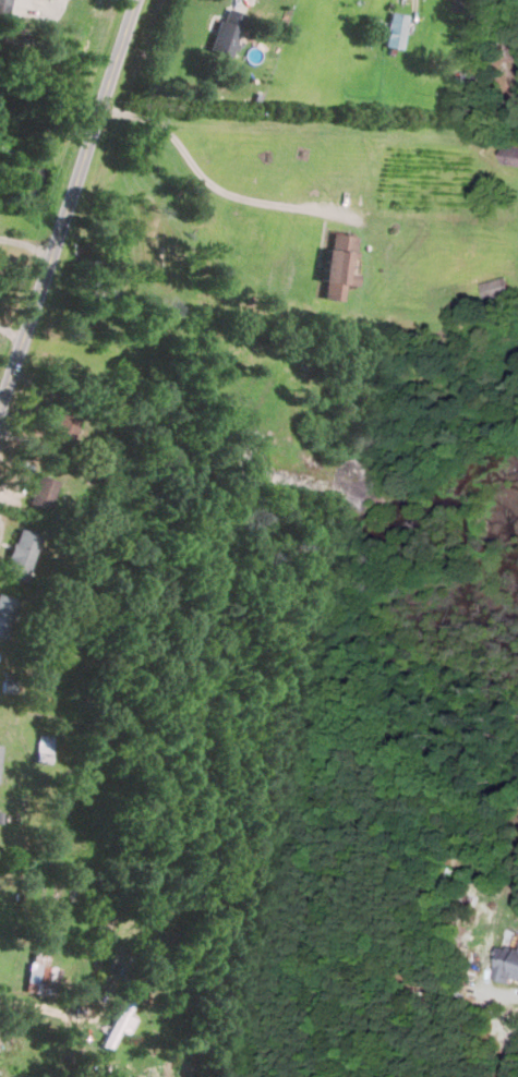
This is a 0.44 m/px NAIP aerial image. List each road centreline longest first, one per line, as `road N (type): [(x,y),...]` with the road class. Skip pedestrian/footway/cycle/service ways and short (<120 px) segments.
road 1 (residential): [(0,407),(140,0)]

